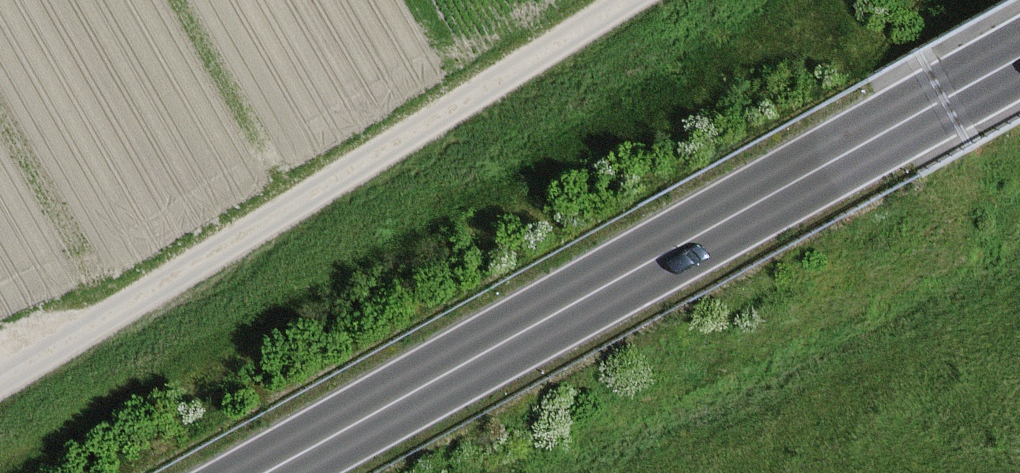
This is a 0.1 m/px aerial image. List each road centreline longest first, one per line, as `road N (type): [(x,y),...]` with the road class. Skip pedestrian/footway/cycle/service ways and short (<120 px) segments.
road 1 (secondary): [(267,472),(1019,59)]
road 2 (track): [(632,0),(0,385)]

